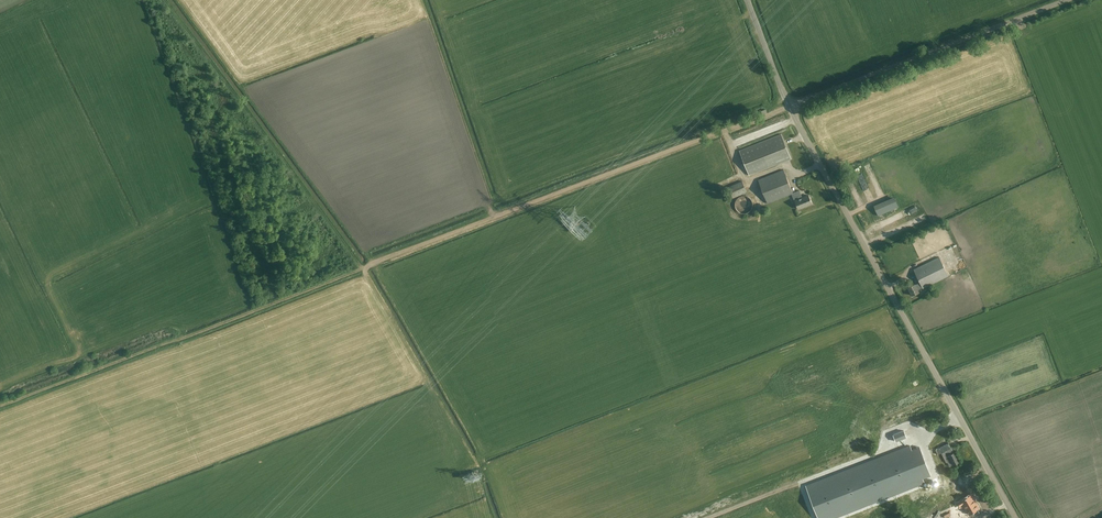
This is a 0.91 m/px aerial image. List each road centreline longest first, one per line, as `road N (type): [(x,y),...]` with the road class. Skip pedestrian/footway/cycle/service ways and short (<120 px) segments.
road 1 (tertiary): [(1014,517),(789,107)]
road 2 (track): [(789,107),(366,268)]
road 3 (track): [(366,268),(0,407)]
road 4 (track): [(170,0),(366,268)]
road 5 (unclassified): [(789,107),(1067,0)]

